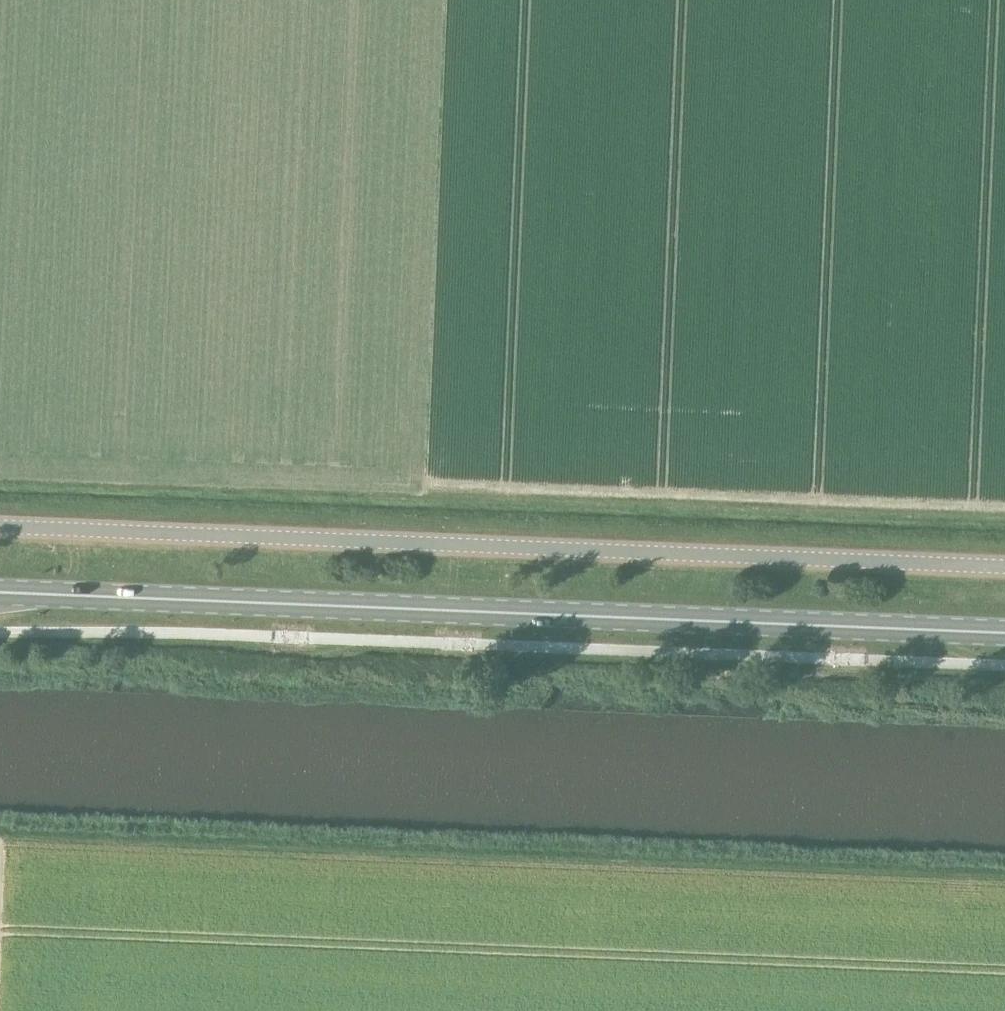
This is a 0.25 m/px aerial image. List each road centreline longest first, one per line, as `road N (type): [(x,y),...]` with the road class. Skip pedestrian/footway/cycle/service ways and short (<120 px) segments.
road 1 (primary): [(1004,633),(0,592)]
road 2 (unclassified): [(0,526),(1004,566)]

